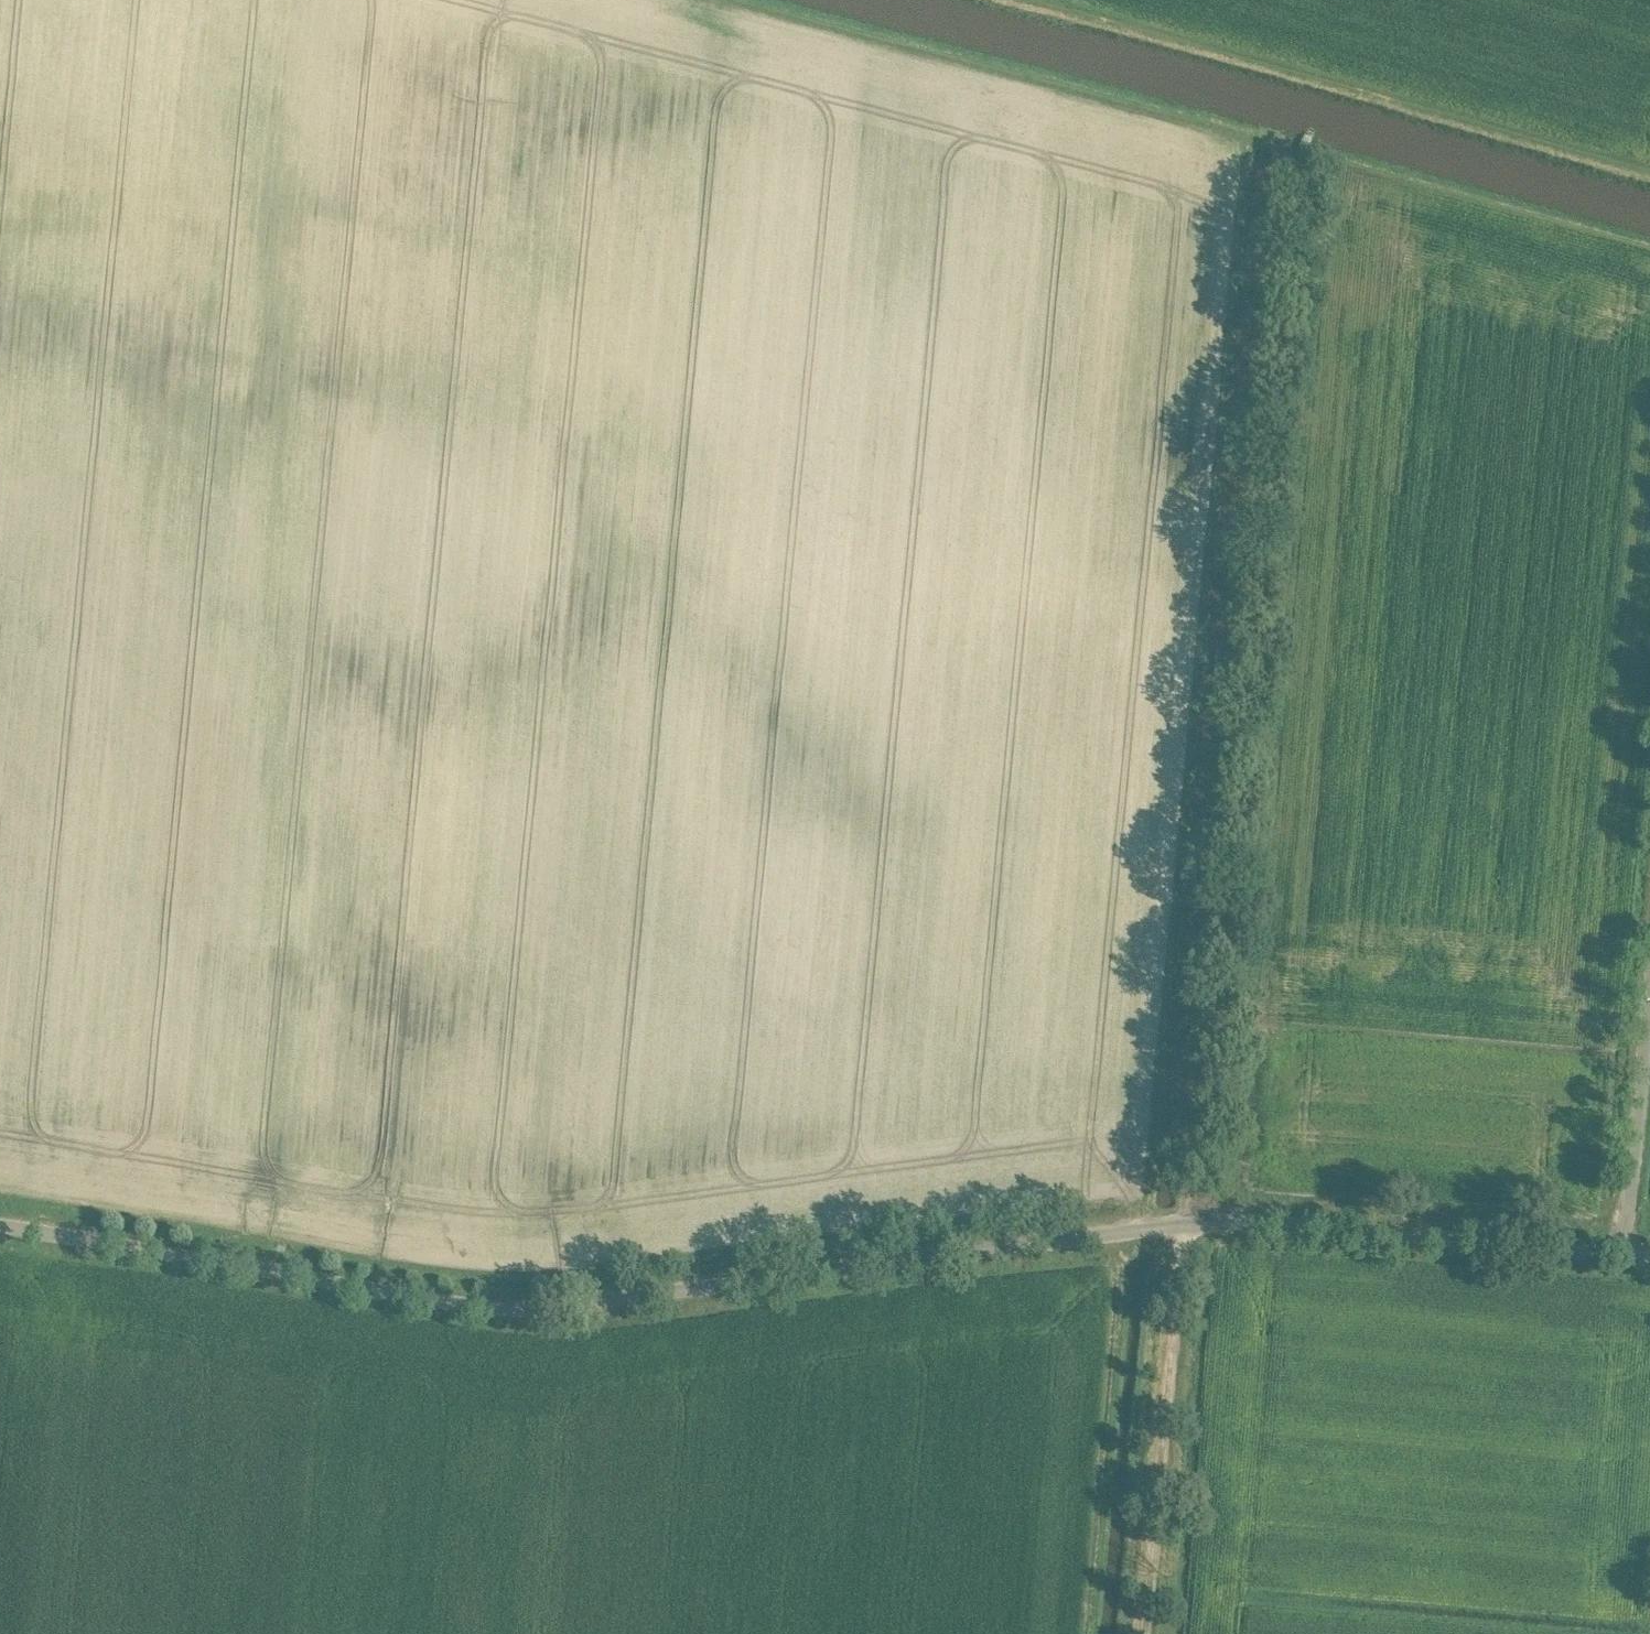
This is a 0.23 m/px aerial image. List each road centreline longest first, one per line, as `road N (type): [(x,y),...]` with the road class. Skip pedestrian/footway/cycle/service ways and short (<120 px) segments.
road 1 (unclassified): [(1612,1254),(1231,1221),(512,1307),(0,1222)]
road 2 (track): [(1144,1633),(1171,1318),(1191,1188),(1277,149)]
road 3 (unclassified): [(1612,1254),(1649,935)]

